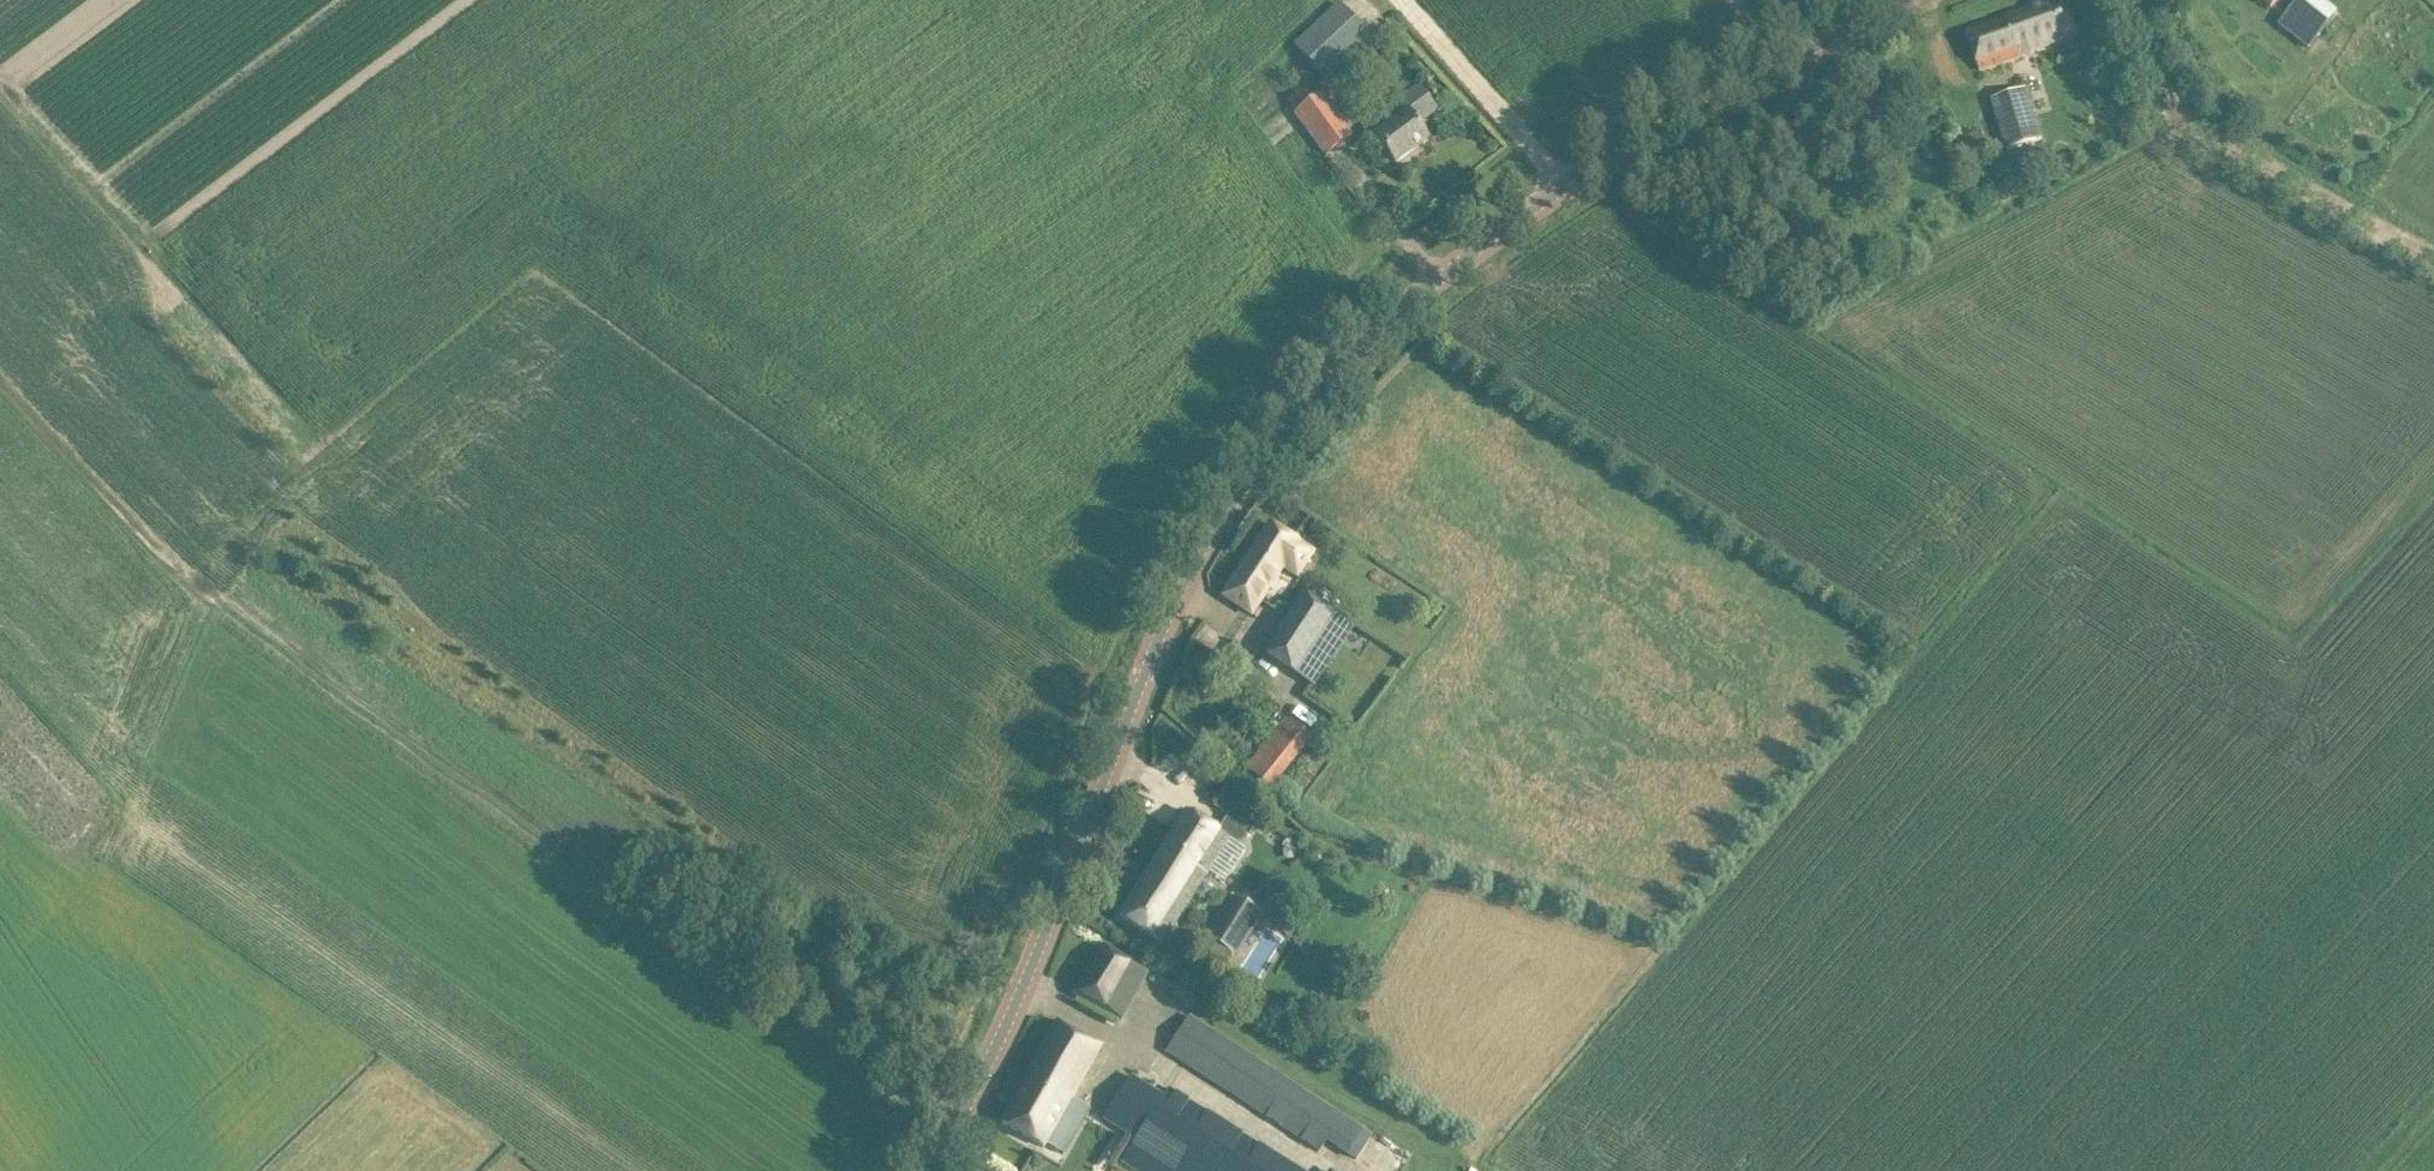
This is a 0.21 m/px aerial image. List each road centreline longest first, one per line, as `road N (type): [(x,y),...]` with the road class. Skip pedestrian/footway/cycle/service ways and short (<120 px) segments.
road 1 (tertiary): [(926,1170),(1010,1016),(1179,592),(1295,423),(1355,354),(1506,228),(1601,166),(1907,0)]
road 2 (track): [(952,1130),(220,603),(0,370)]
road 3 (track): [(2433,261),(2242,154),(2179,106),(2146,59),(2126,0)]
road 4 (track): [(1564,189),(1397,0)]

